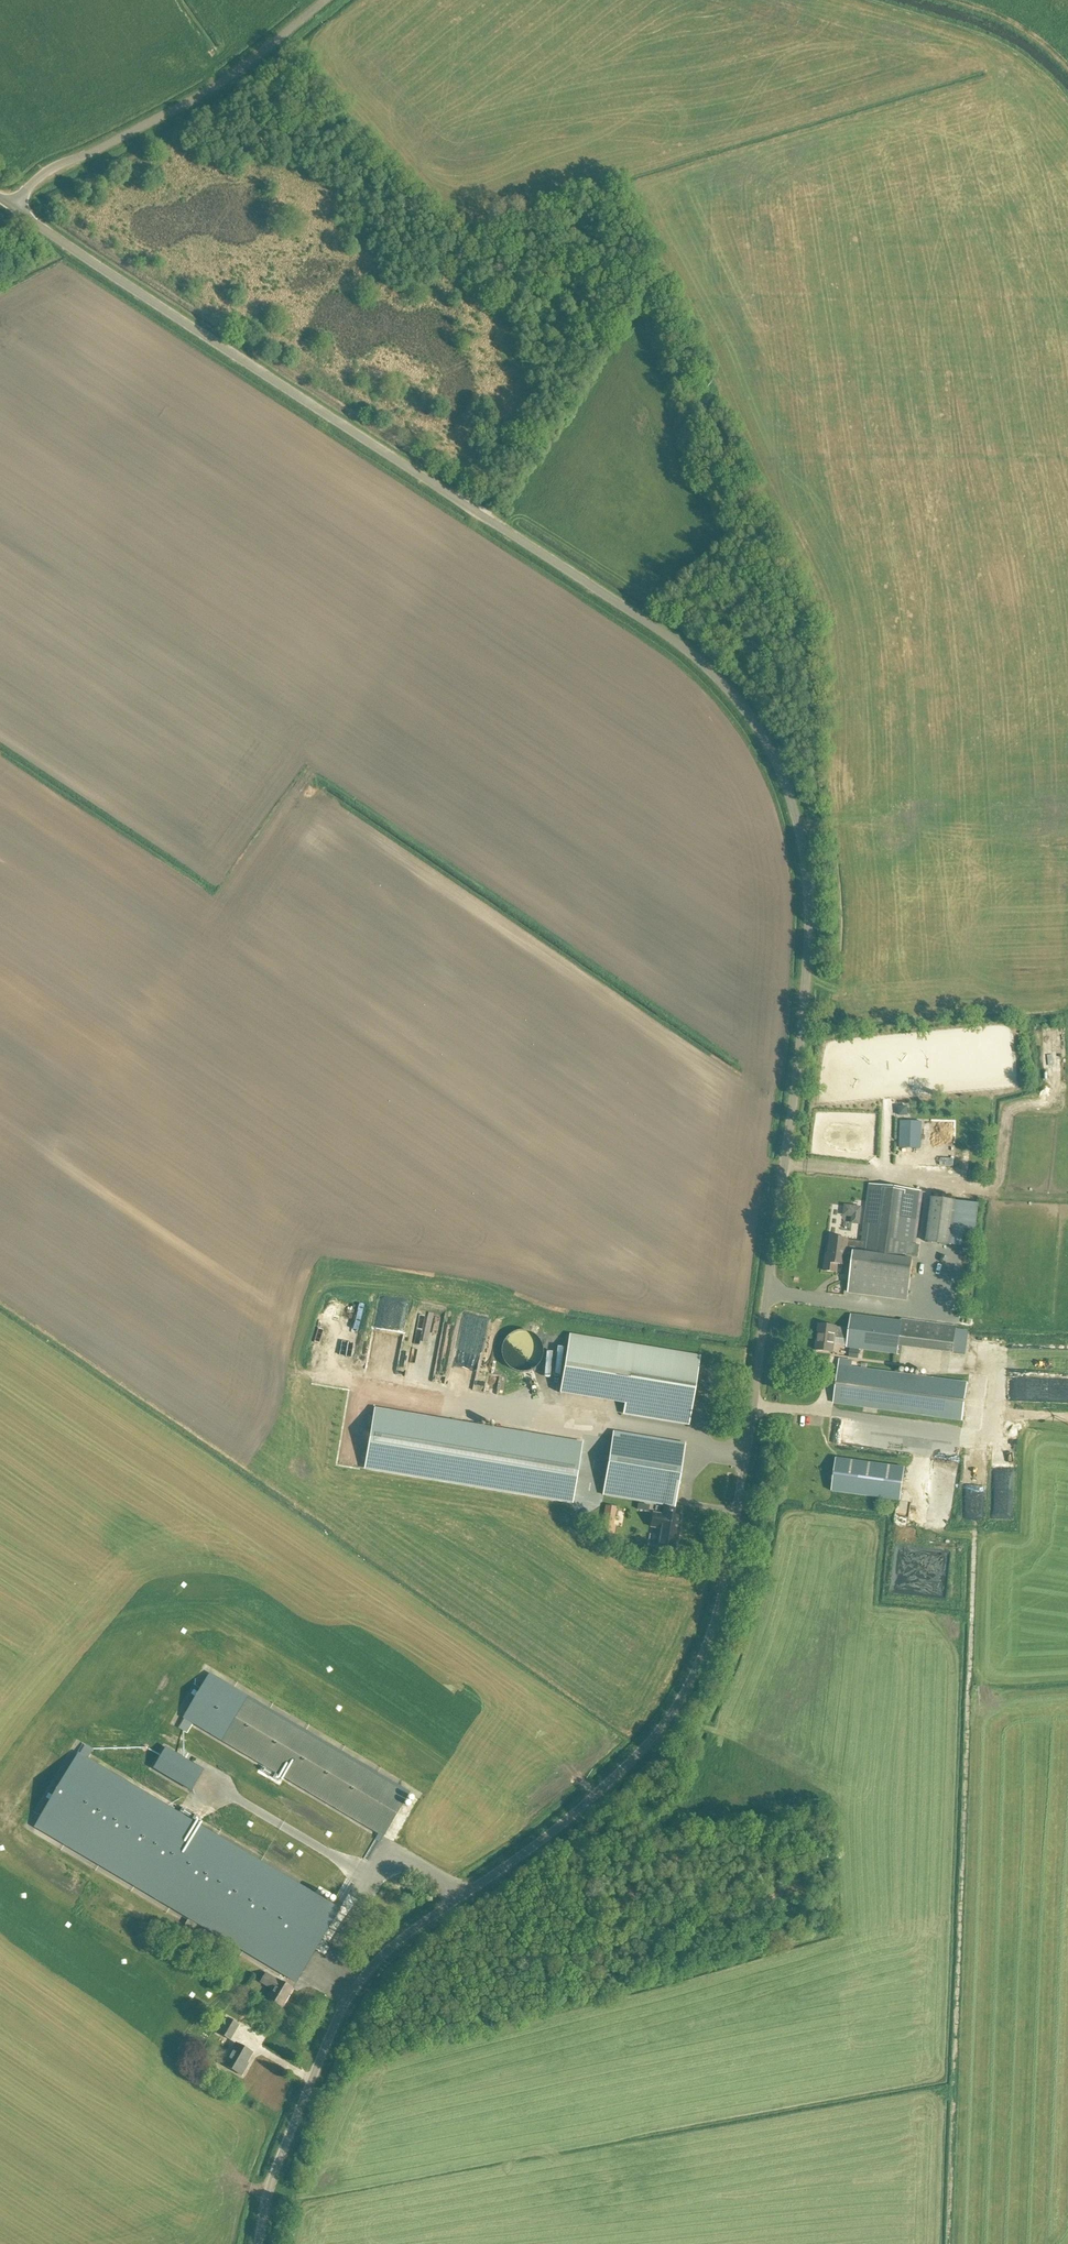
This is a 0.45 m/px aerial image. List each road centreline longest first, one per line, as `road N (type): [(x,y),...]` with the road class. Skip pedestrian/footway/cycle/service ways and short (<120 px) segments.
road 1 (unclassified): [(257,2243),(273,2173),(349,1996),(412,1930),(565,1822),(617,1774),(680,1700),(704,1651),(733,1530),(782,1194),(809,888),(795,811),(768,745),(695,656),(12,208)]
road 2 (track): [(949,2243),(976,1536),(923,1519),(917,1489),(926,1429)]
road 3 (unclassified): [(12,208),(53,167),(197,97),(325,0)]
road 4 (track): [(1067,106),(1008,50),(855,0)]

